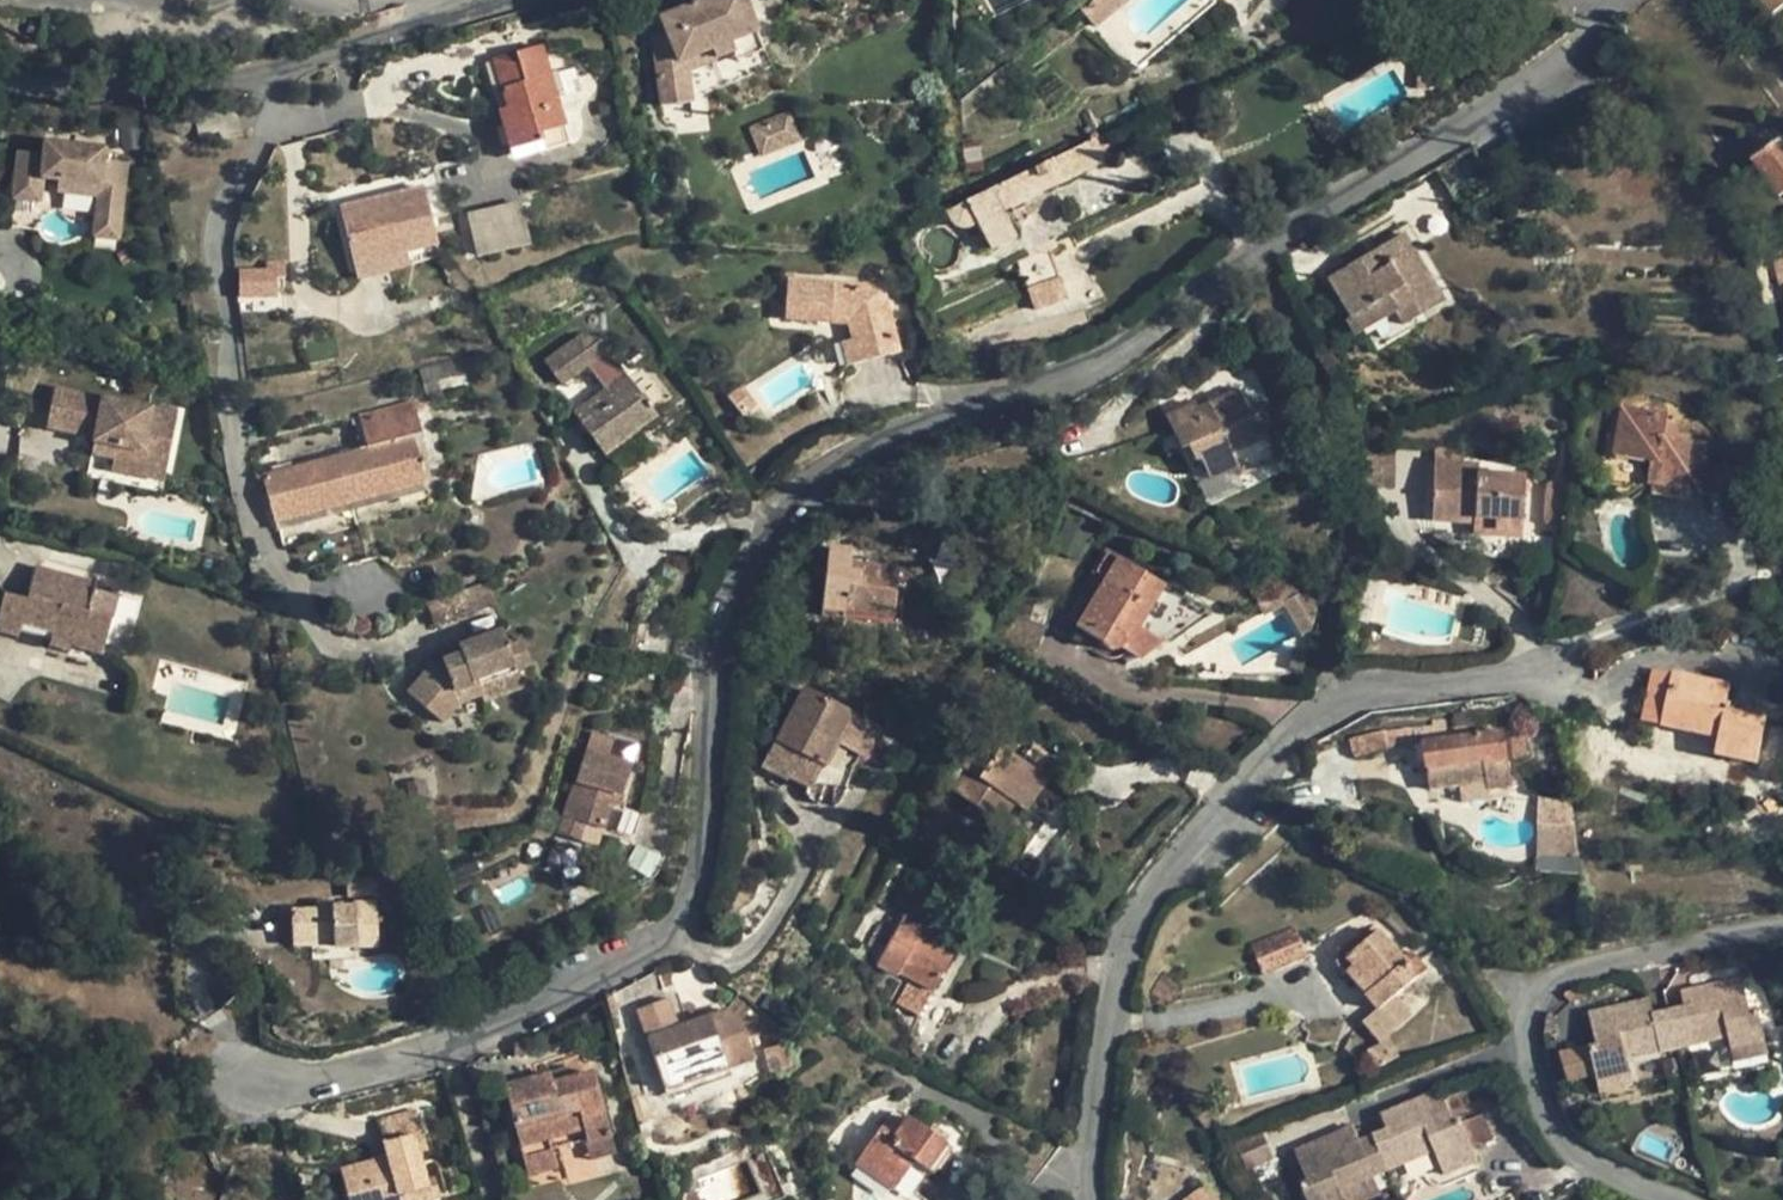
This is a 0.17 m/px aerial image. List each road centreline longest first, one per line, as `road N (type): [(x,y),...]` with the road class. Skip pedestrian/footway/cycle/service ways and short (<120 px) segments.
road 1 (residential): [(255,1078),(341,1072),(484,1025),(646,954),(678,917),(694,859),(711,683),(747,553),(831,466),(967,409),(1102,366),(1258,248),(1472,127),(1557,66),(1603,24),(1609,0)]
road 2 (residential): [(1084,1199),(1118,966),(1146,901),(1223,805),(1333,699),(1554,674)]
road 3 (residential): [(1782,929),(1677,944),(1534,990),(1522,1034),(1545,1124),(1609,1176),(1669,1199)]
road 4 (unclassified): [(451,13),(277,72),(187,89),(61,90),(0,77)]

